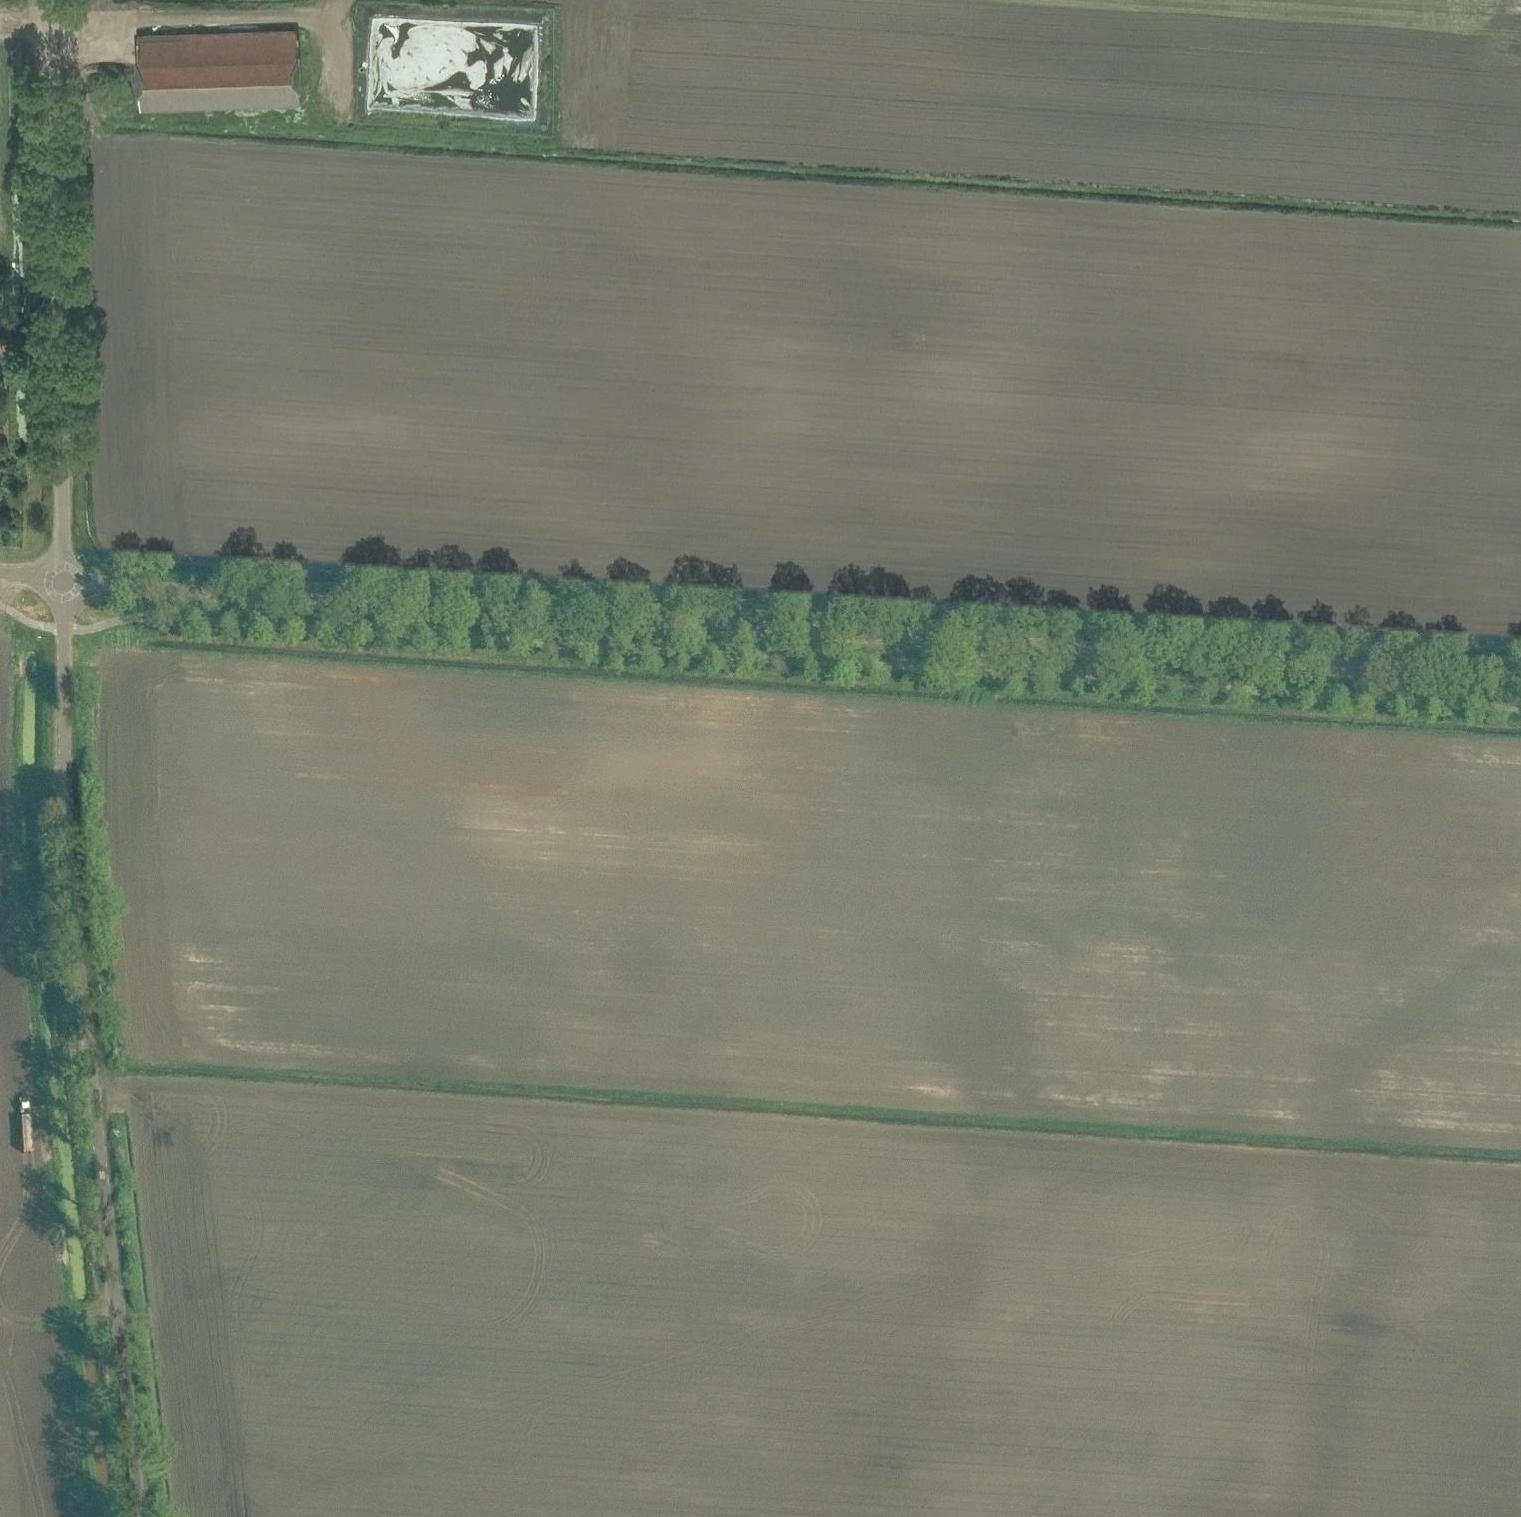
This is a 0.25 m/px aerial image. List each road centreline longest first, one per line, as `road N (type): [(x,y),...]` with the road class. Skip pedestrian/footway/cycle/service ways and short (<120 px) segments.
road 1 (tertiary): [(1520,681),(64,584)]
road 2 (unclassified): [(140,1516),(63,771),(64,584)]
road 3 (unclassified): [(64,584),(49,0)]

